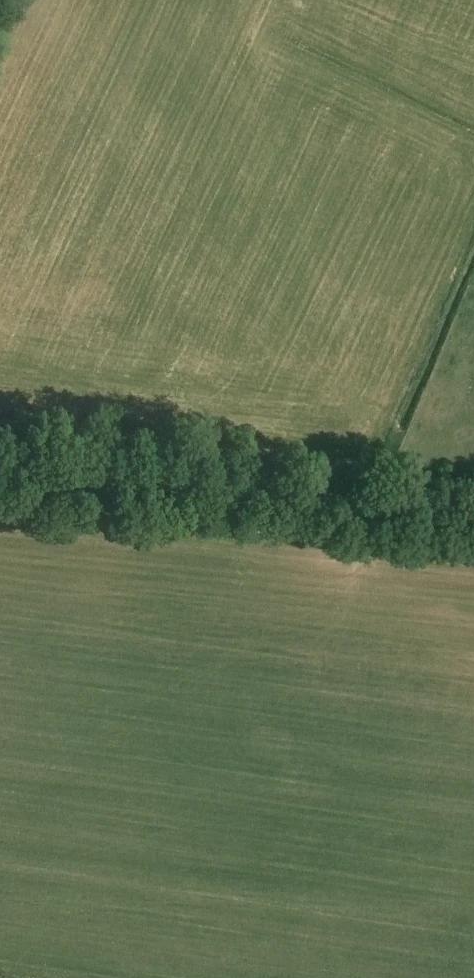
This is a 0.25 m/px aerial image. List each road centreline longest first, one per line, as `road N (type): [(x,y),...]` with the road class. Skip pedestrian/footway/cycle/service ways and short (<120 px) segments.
road 1 (unclassified): [(473,512),(0,464)]

